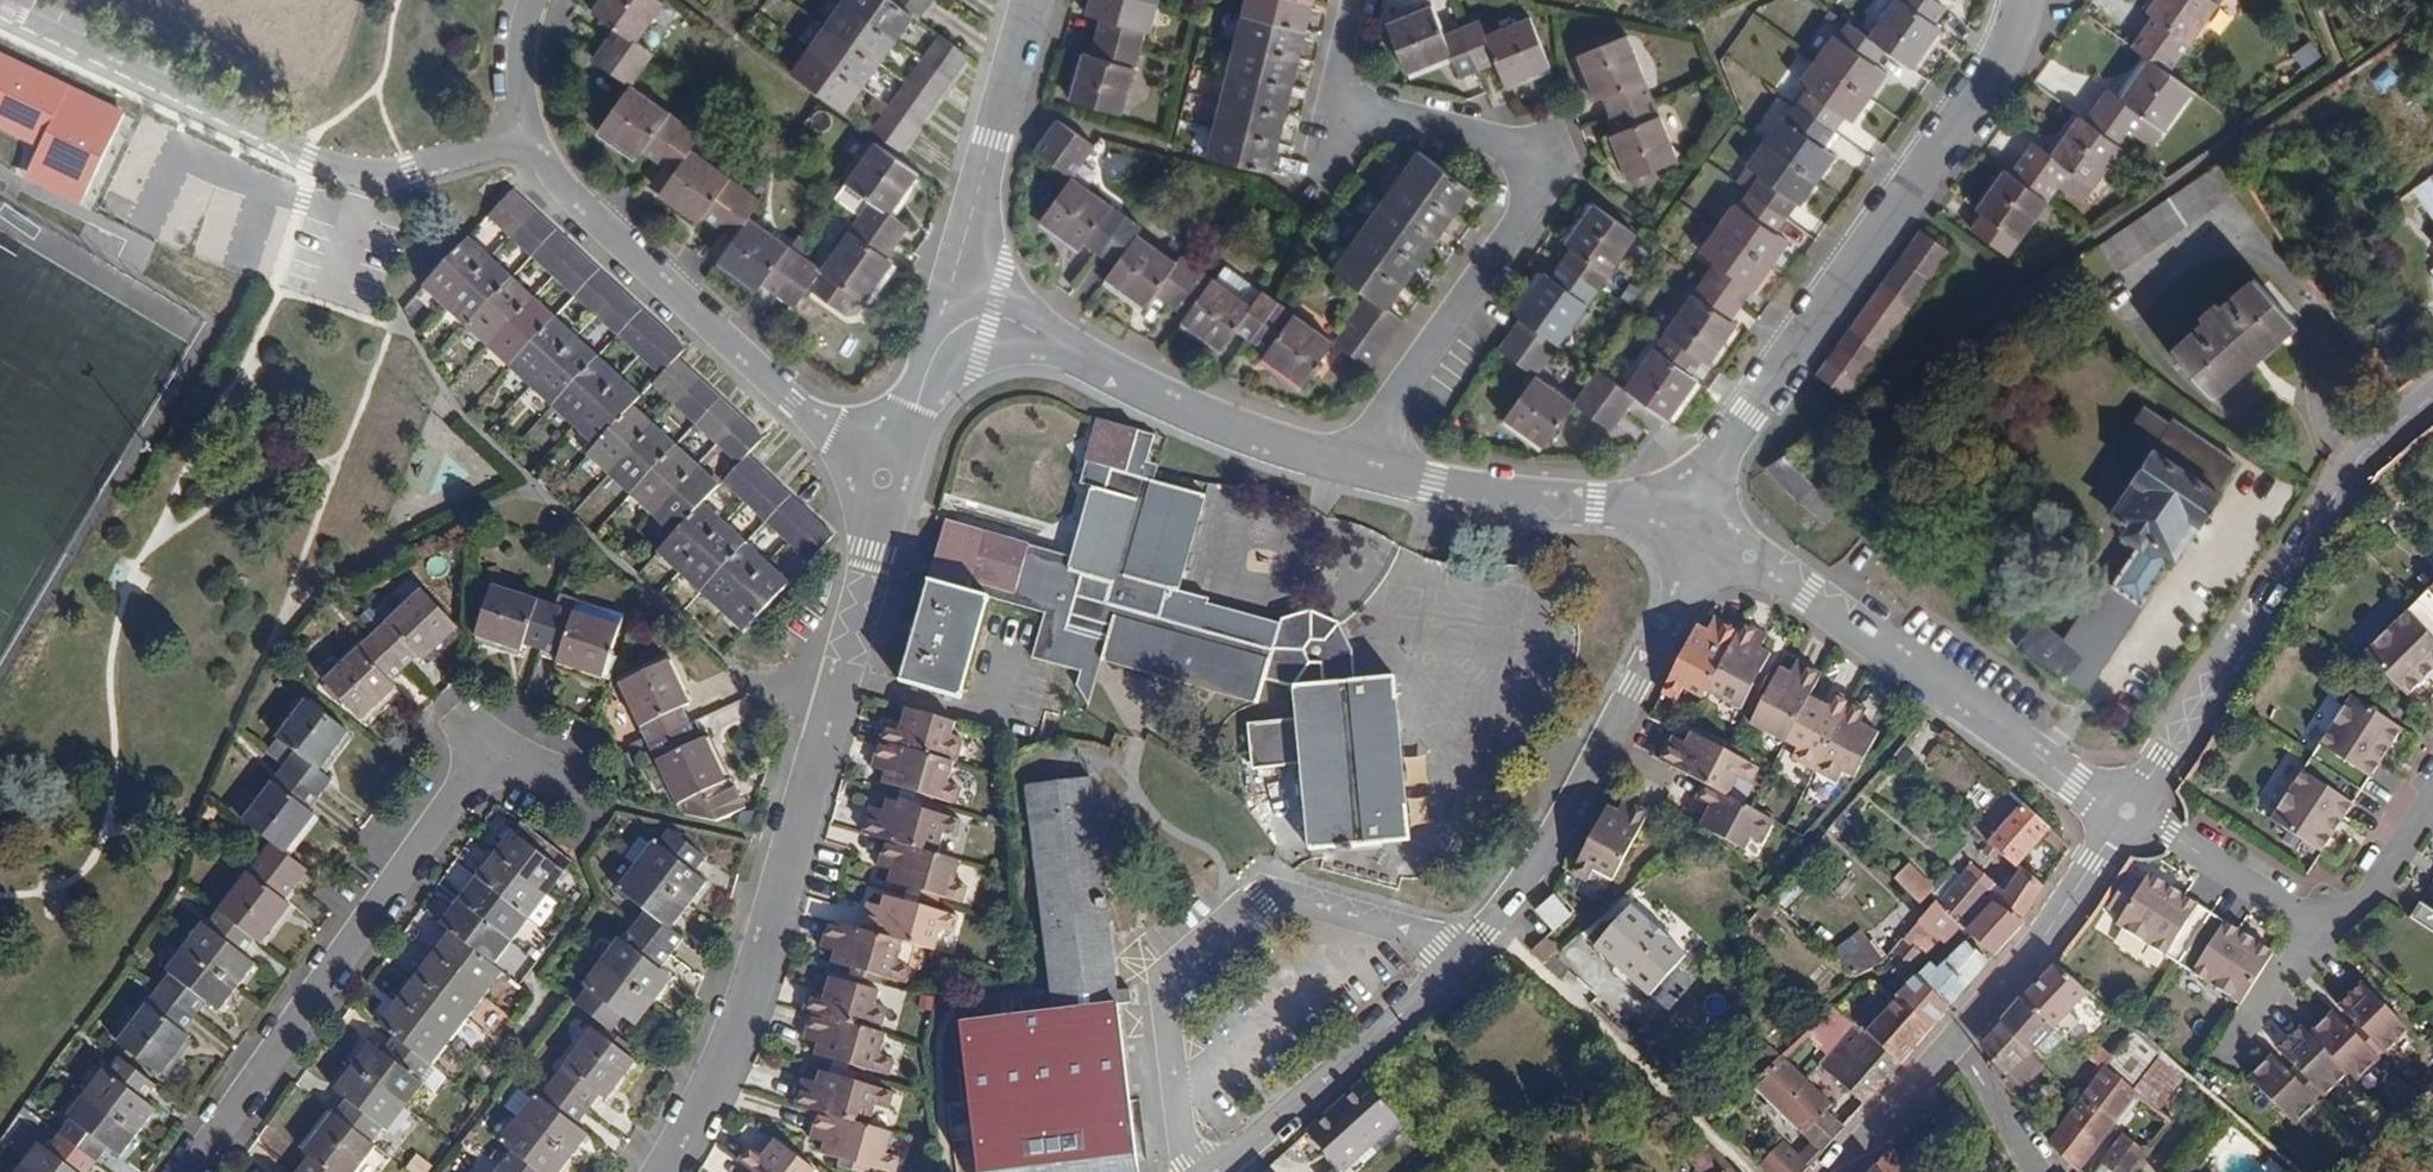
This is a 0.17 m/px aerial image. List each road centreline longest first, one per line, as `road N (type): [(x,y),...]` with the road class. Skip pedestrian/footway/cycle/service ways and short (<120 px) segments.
road 1 (residential): [(663,1171),(747,998),(869,580),(882,478)]
road 2 (residential): [(1364,460),(1527,207),(1535,156),(1330,107),(1353,0)]
road 3 (residential): [(2025,0),(2012,44),(1748,415),(1705,536)]
road 4 (residential): [(572,797),(486,754),(191,1171)]
road 5 (residential): [(527,136),(395,177),(305,162),(0,16)]
road 6 (residential): [(1475,946),(1267,889),(1166,979),(1188,1171)]
road 7 (secondary): [(2432,397),(2361,453),(2126,811)]
road 8 (residential): [(2126,811),(1773,569),(1705,536)]
road 9 (residential): [(882,478),(564,200),(527,136)]
road 10 (residential): [(1475,946),(1527,890),(1705,536)]
road 11 (residential): [(1364,460),(1249,437),(952,299)]
road 12 (residential): [(1705,536),(1597,505),(1433,485),(1364,460)]
road 13 (residential): [(1211,1171),(1475,946)]
road 14 (residential): [(952,299),(1030,0)]
road 15 (secondary): [(2126,811),(1963,1043)]
road 16 (residential): [(2319,926),(2126,811)]
road 17 (residential): [(882,478),(952,299)]
road 18 (secondary): [(1963,1043),(1844,1171)]
road 19 (residential): [(2319,926),(2373,885),(2432,797)]
road 20 (residential): [(2225,1052),(2319,926)]
road 21 (residential): [(2039,1171),(1963,1043)]
road 22 (residential): [(527,136),(517,53),(531,0)]

